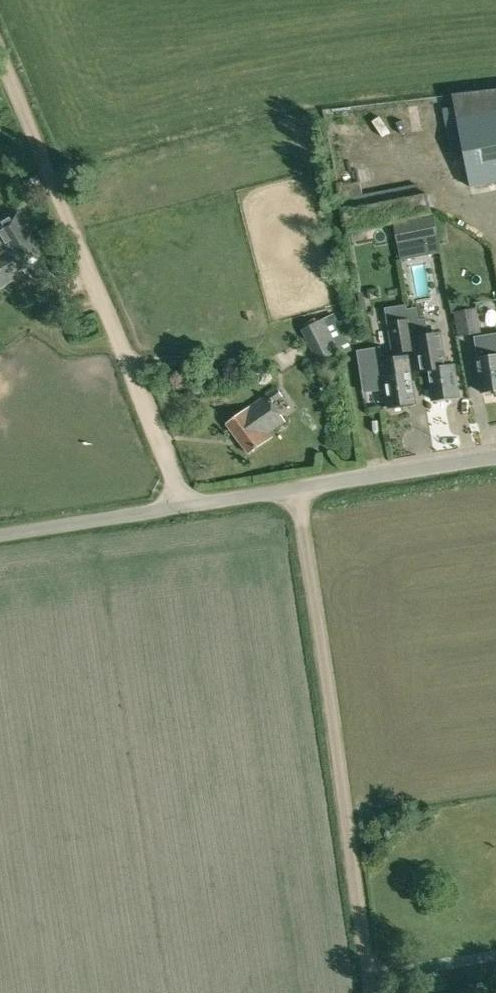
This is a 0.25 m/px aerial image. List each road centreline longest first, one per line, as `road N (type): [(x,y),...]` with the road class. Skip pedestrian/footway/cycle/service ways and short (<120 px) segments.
road 1 (track): [(378,992),(293,486)]
road 2 (track): [(188,503),(0,44)]
road 3 (unclassified): [(293,486),(0,533)]
road 4 (unclassified): [(293,486),(495,454)]

